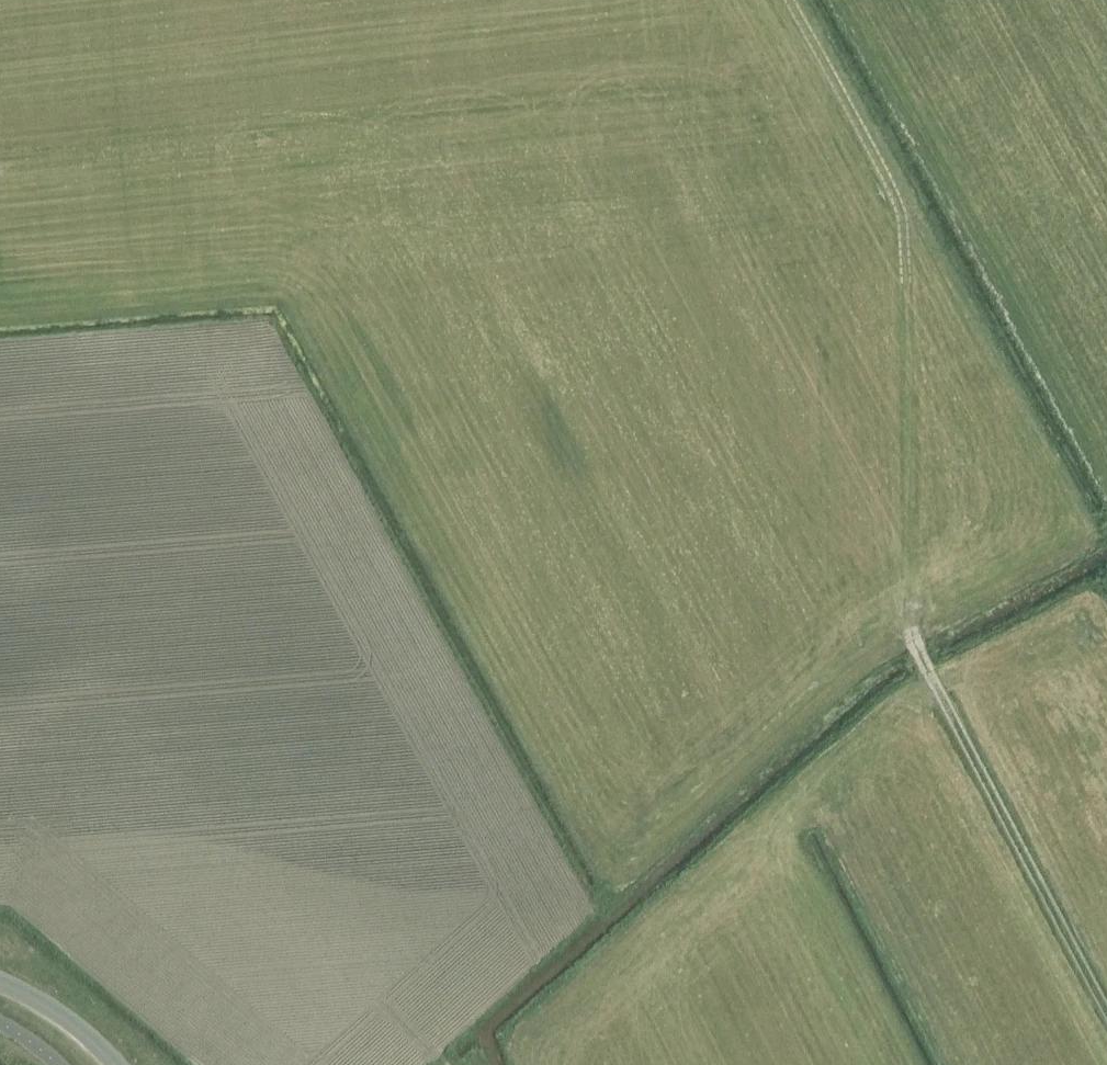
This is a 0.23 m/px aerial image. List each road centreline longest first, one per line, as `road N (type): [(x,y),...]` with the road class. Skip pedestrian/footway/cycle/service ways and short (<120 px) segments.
road 1 (unclassified): [(118,1064),(68,1018),(0,981)]

